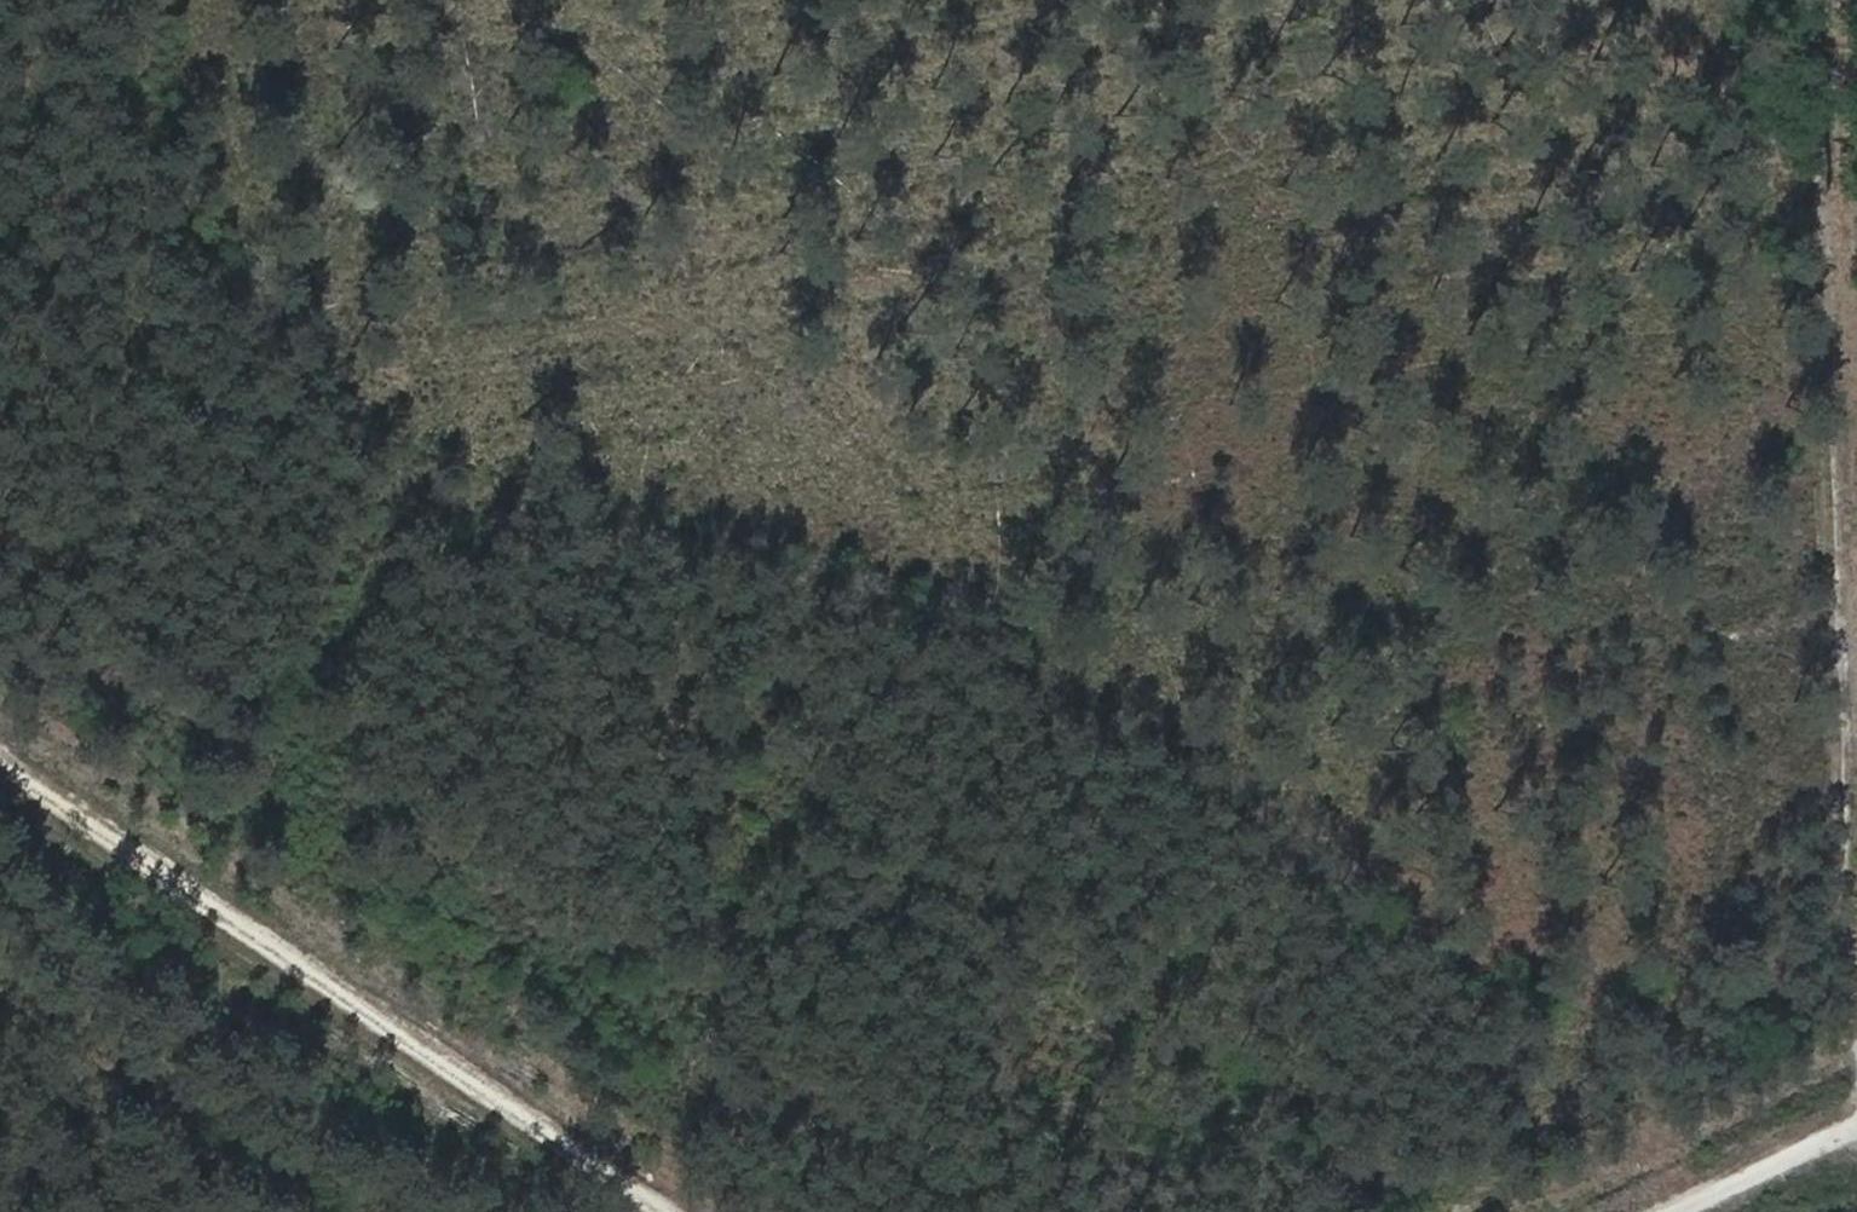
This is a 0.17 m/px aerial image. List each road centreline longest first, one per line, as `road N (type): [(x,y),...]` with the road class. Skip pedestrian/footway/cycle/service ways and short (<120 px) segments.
road 1 (track): [(1856,1021),(1810,0)]
road 2 (track): [(664,1211),(0,749)]
road 3 (track): [(1856,1127),(1672,1211)]

